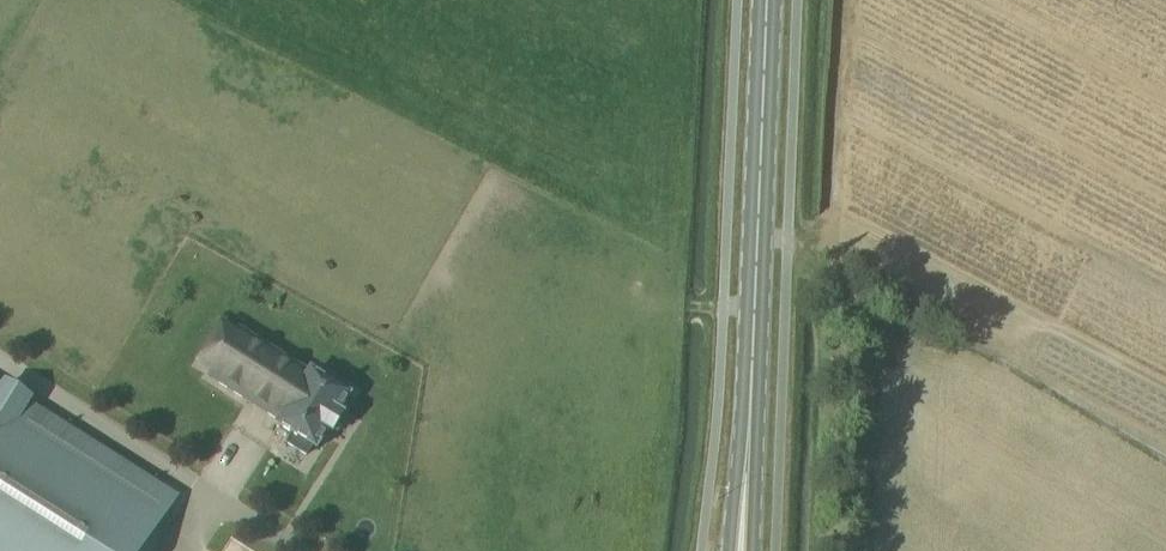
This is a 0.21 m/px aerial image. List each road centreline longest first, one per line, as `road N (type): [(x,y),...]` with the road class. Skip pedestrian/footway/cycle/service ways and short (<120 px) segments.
road 1 (primary): [(740,550),(765,0)]

